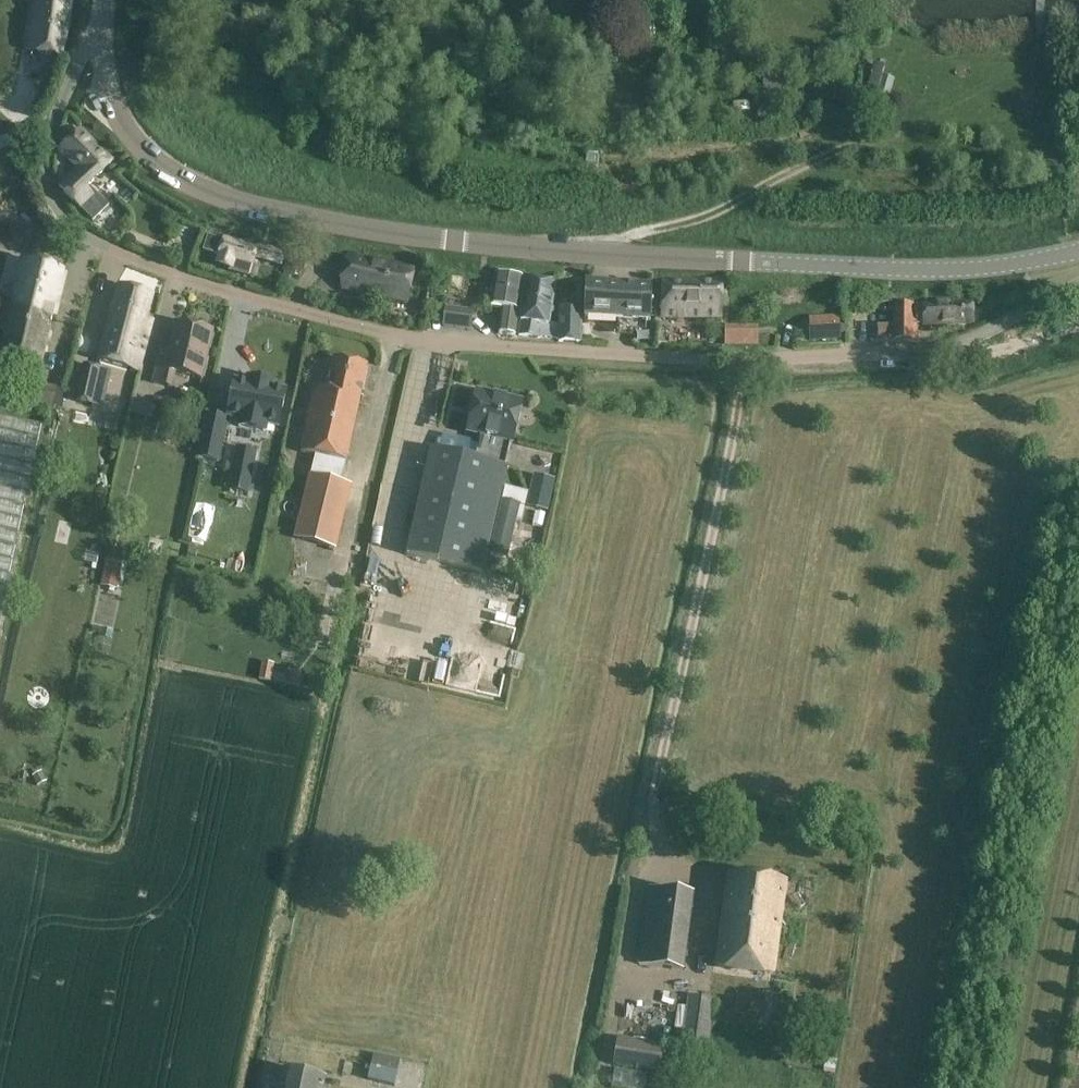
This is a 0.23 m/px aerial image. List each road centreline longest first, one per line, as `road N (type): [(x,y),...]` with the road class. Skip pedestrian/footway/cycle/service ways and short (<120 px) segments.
road 1 (residential): [(103,33),(84,52),(50,137),(49,184),(62,212),(88,236),(149,263),(389,332),(707,357),(930,349),(988,331),(1078,282)]
road 2 (tertiary): [(1078,251),(997,268),(924,270),(552,251),(259,207),(149,156),(127,131),(106,90),(103,33)]
road 3 (track): [(899,127),(703,215),(624,236),(601,254)]

